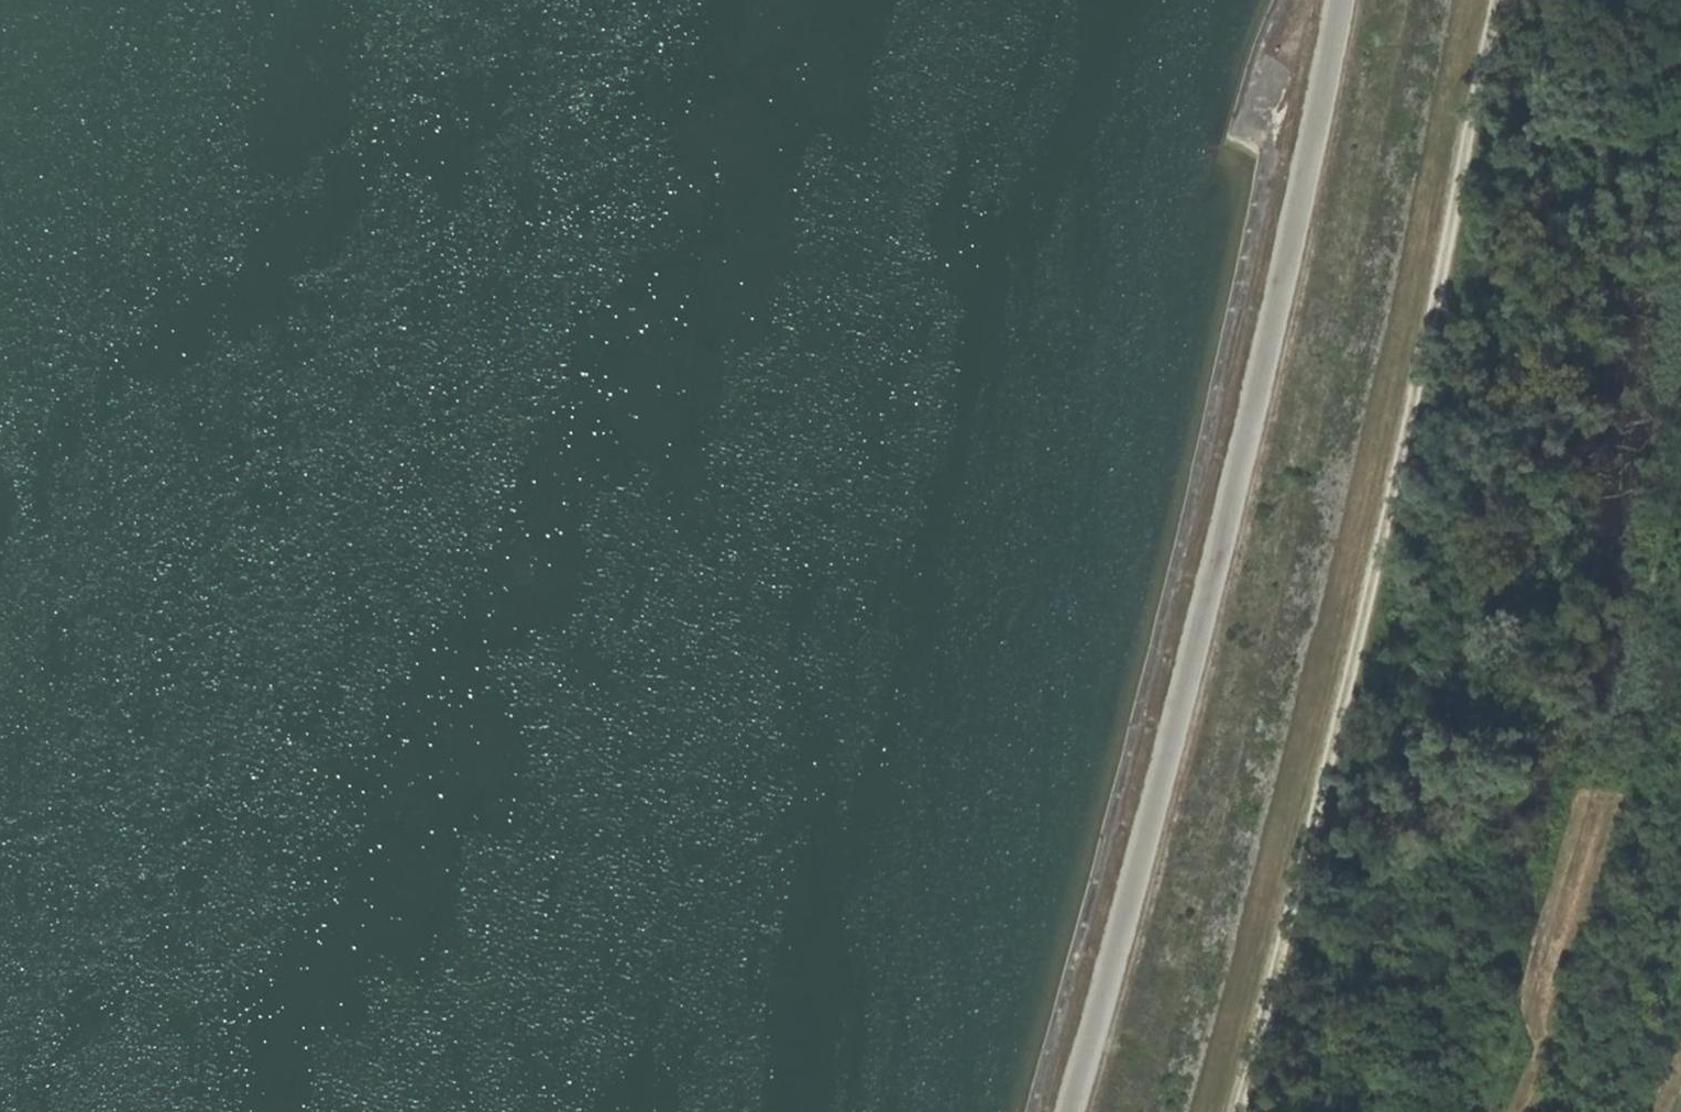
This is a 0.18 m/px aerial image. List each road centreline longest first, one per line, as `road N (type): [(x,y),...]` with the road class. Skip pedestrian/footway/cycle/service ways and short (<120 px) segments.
road 1 (track): [(1233,1111),(1392,478),(1491,0)]

